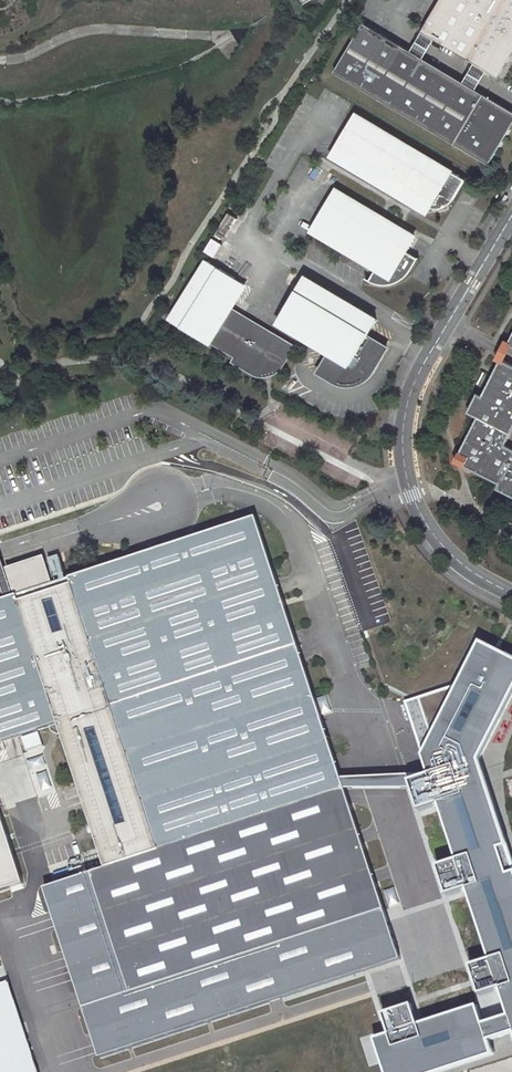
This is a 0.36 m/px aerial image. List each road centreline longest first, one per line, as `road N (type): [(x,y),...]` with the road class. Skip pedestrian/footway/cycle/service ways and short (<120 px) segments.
road 1 (residential): [(511,213),(421,366),(403,447),(412,496),(429,529),(451,555),(511,595)]

